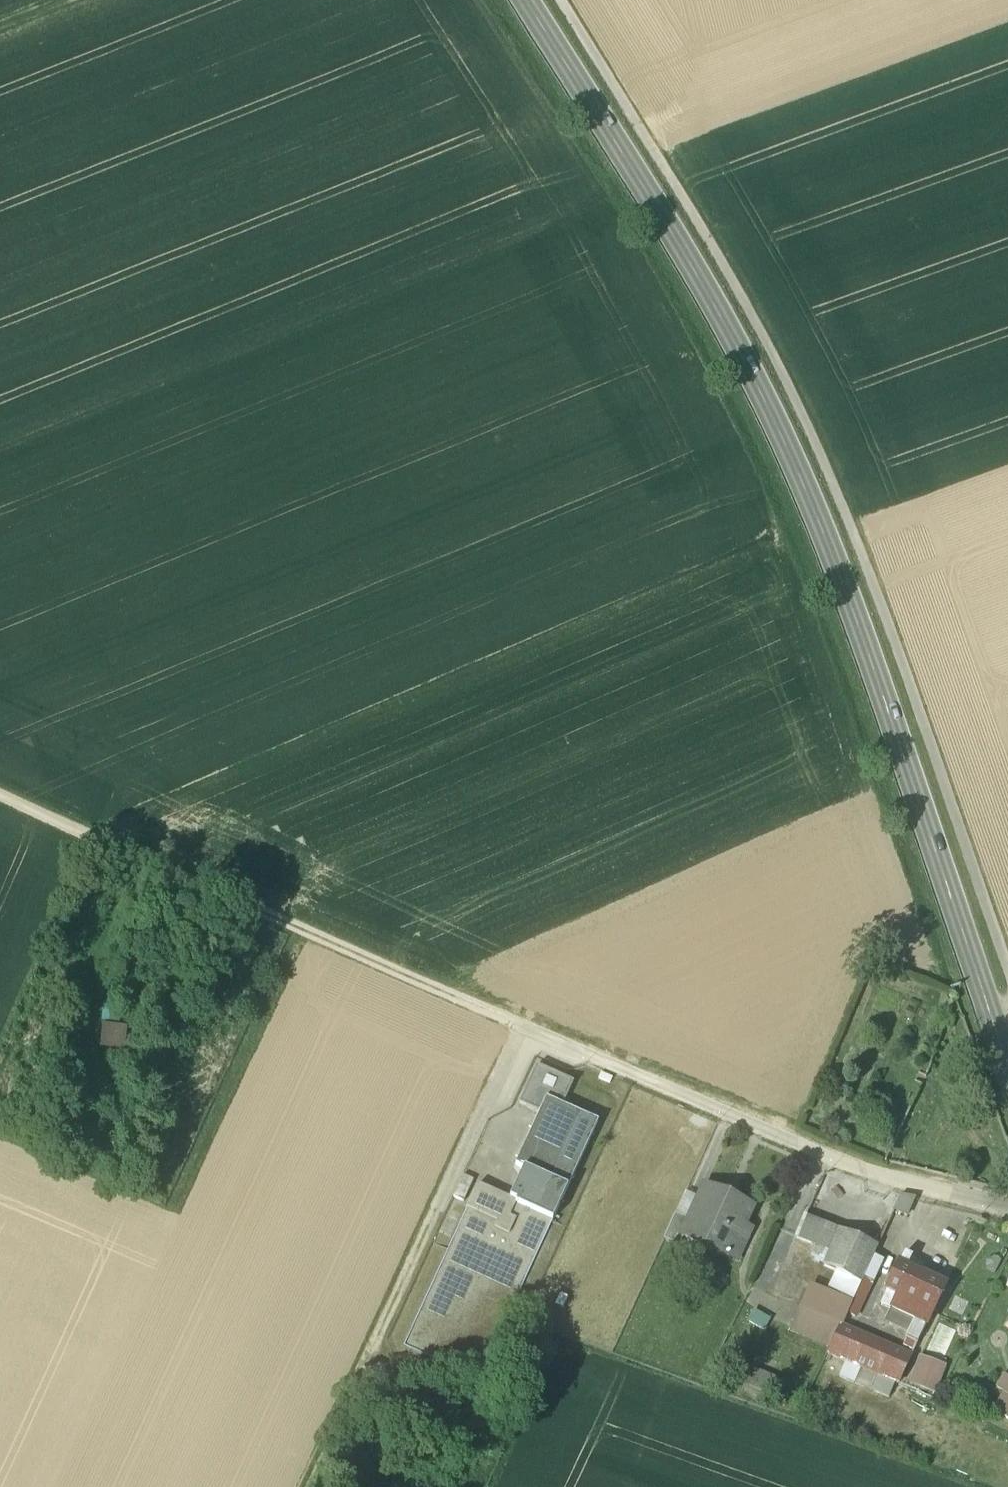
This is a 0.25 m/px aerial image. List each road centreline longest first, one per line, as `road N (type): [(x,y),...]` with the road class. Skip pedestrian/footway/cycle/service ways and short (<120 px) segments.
road 1 (secondary): [(1007,1060),(807,491),(624,135),(537,0)]
road 2 (track): [(0,794),(518,1023),(307,1486)]
road 3 (unclassified): [(518,1023),(903,1188),(1007,1212)]

